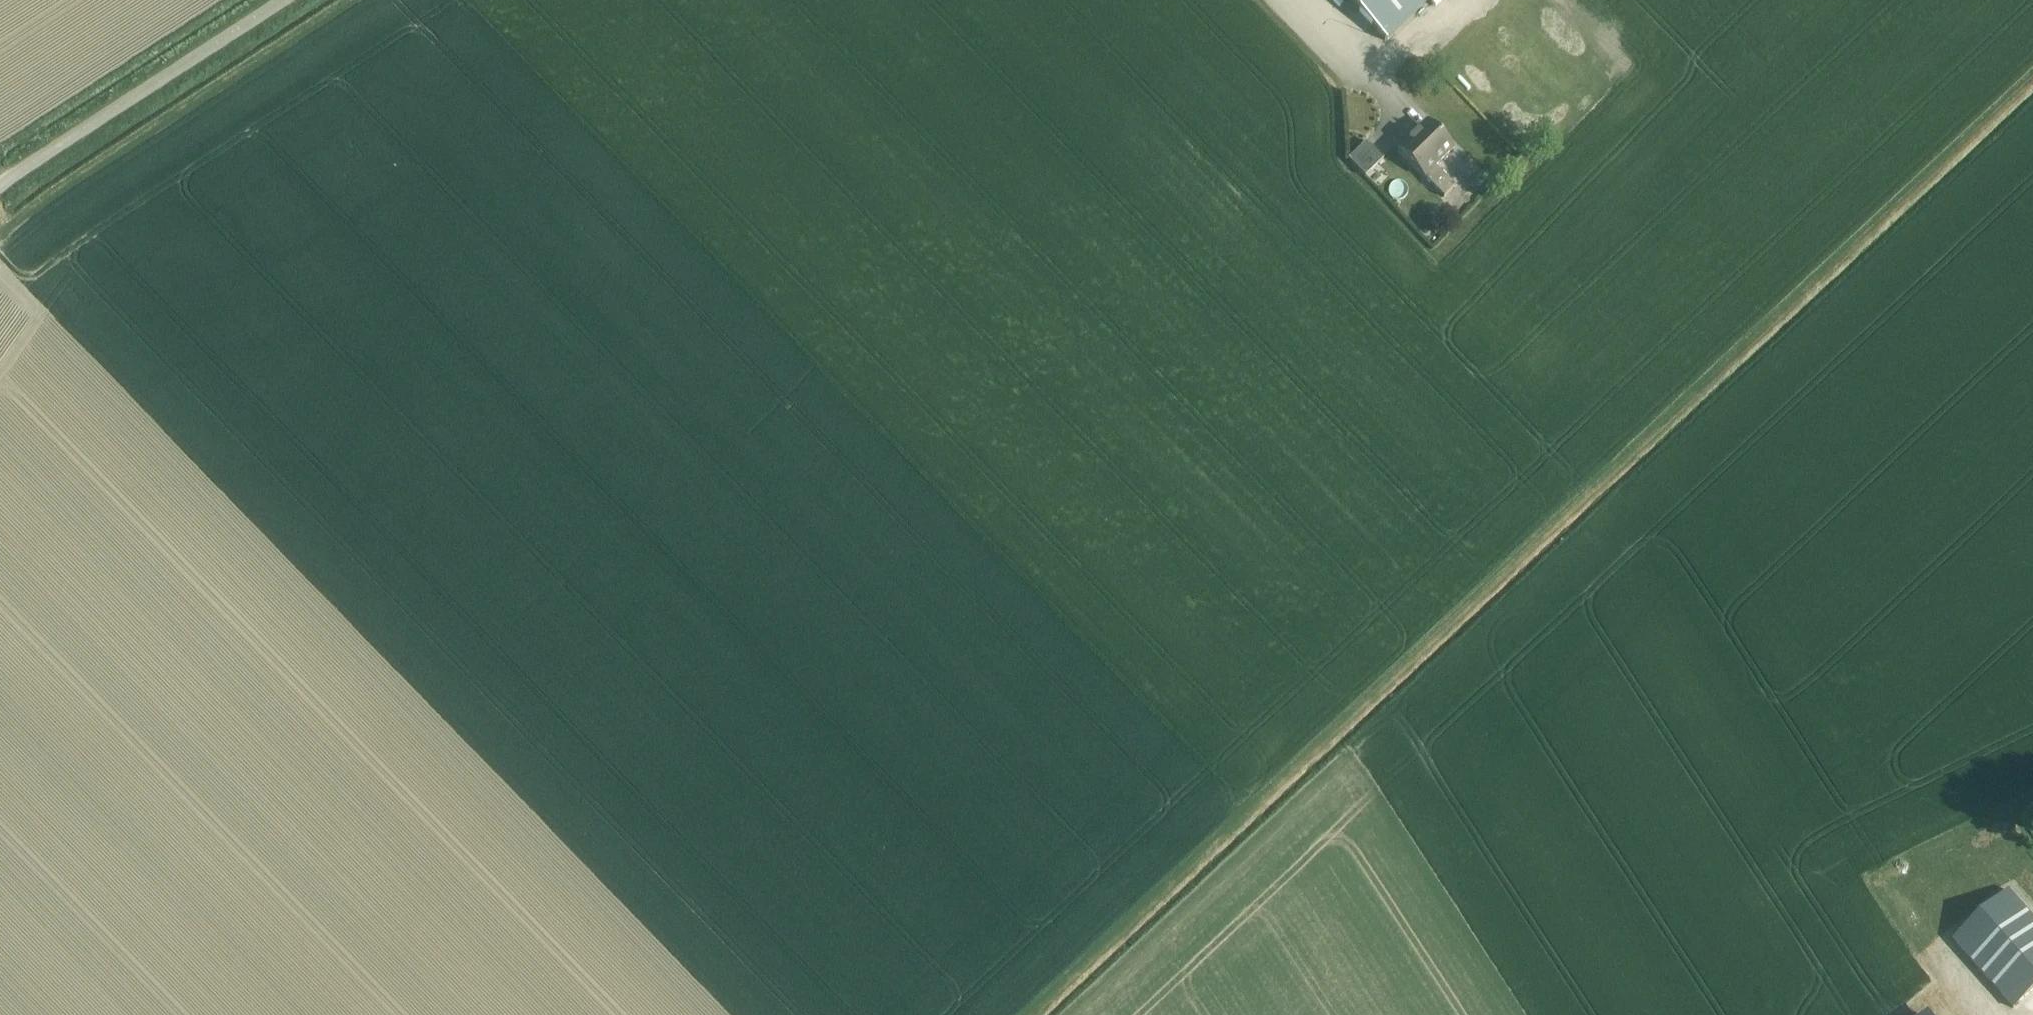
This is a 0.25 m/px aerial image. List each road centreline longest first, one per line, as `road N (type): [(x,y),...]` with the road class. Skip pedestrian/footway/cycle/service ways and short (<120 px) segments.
road 1 (unclassified): [(0,185),(281,0)]

